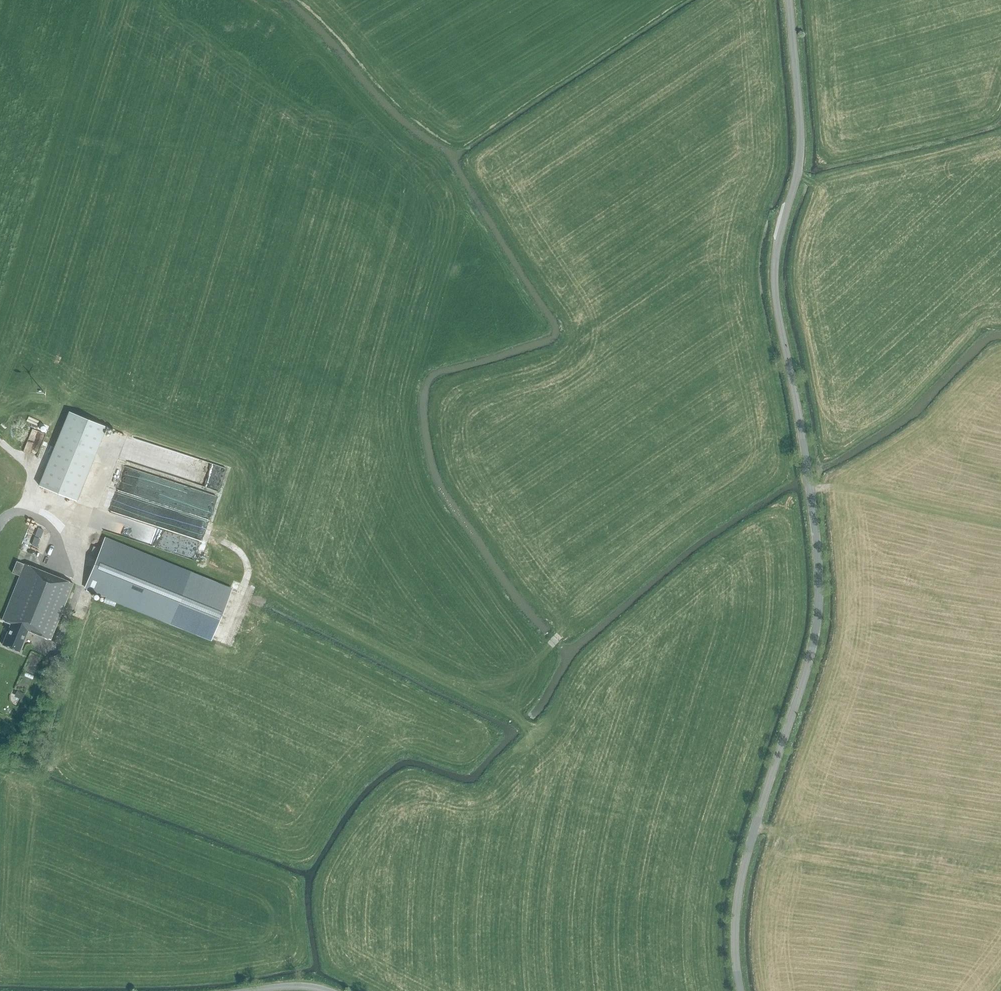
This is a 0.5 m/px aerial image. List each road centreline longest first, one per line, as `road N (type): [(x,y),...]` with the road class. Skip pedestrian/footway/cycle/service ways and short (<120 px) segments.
road 1 (unclassified): [(740,990),(733,922),(743,859),(815,629),(818,578),(807,435),(775,269),(777,231),(799,171),(790,0)]

